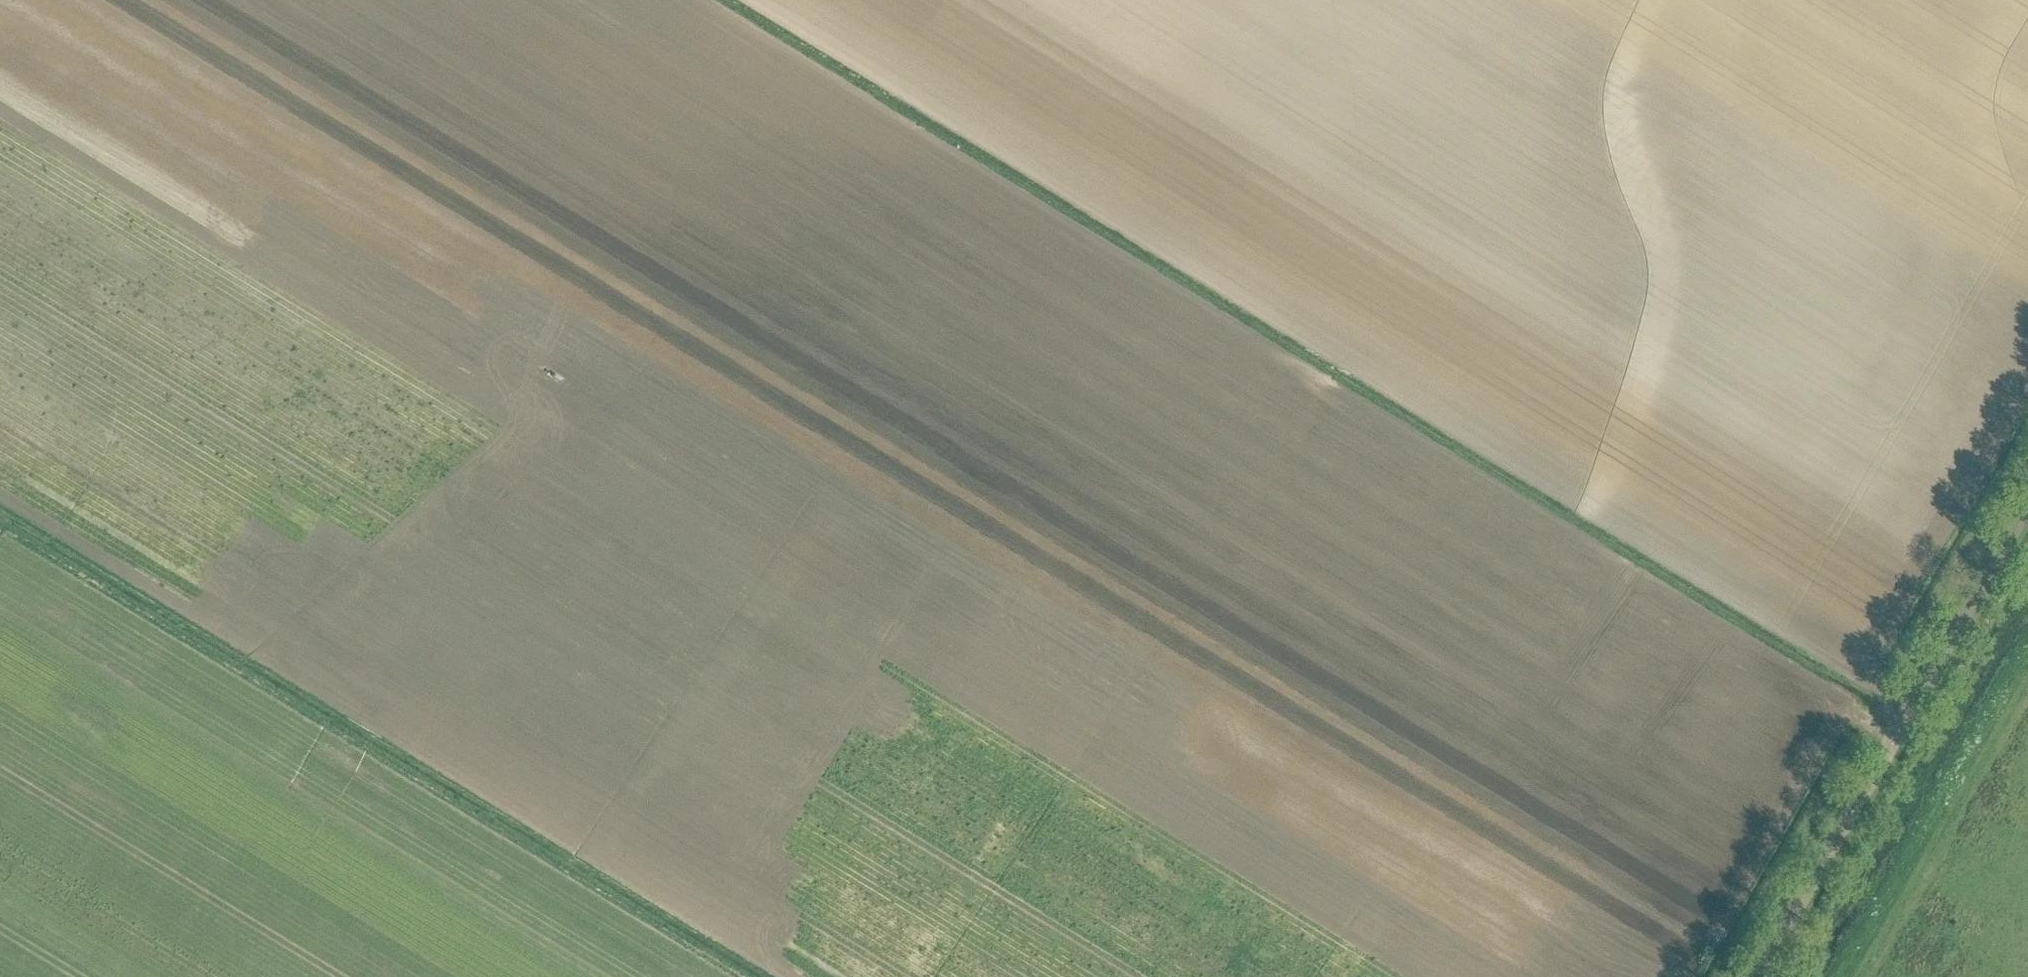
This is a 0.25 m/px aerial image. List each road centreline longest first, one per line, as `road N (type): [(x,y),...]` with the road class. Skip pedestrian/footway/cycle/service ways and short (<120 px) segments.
road 1 (tertiary): [(1756,976),(2027,507)]

